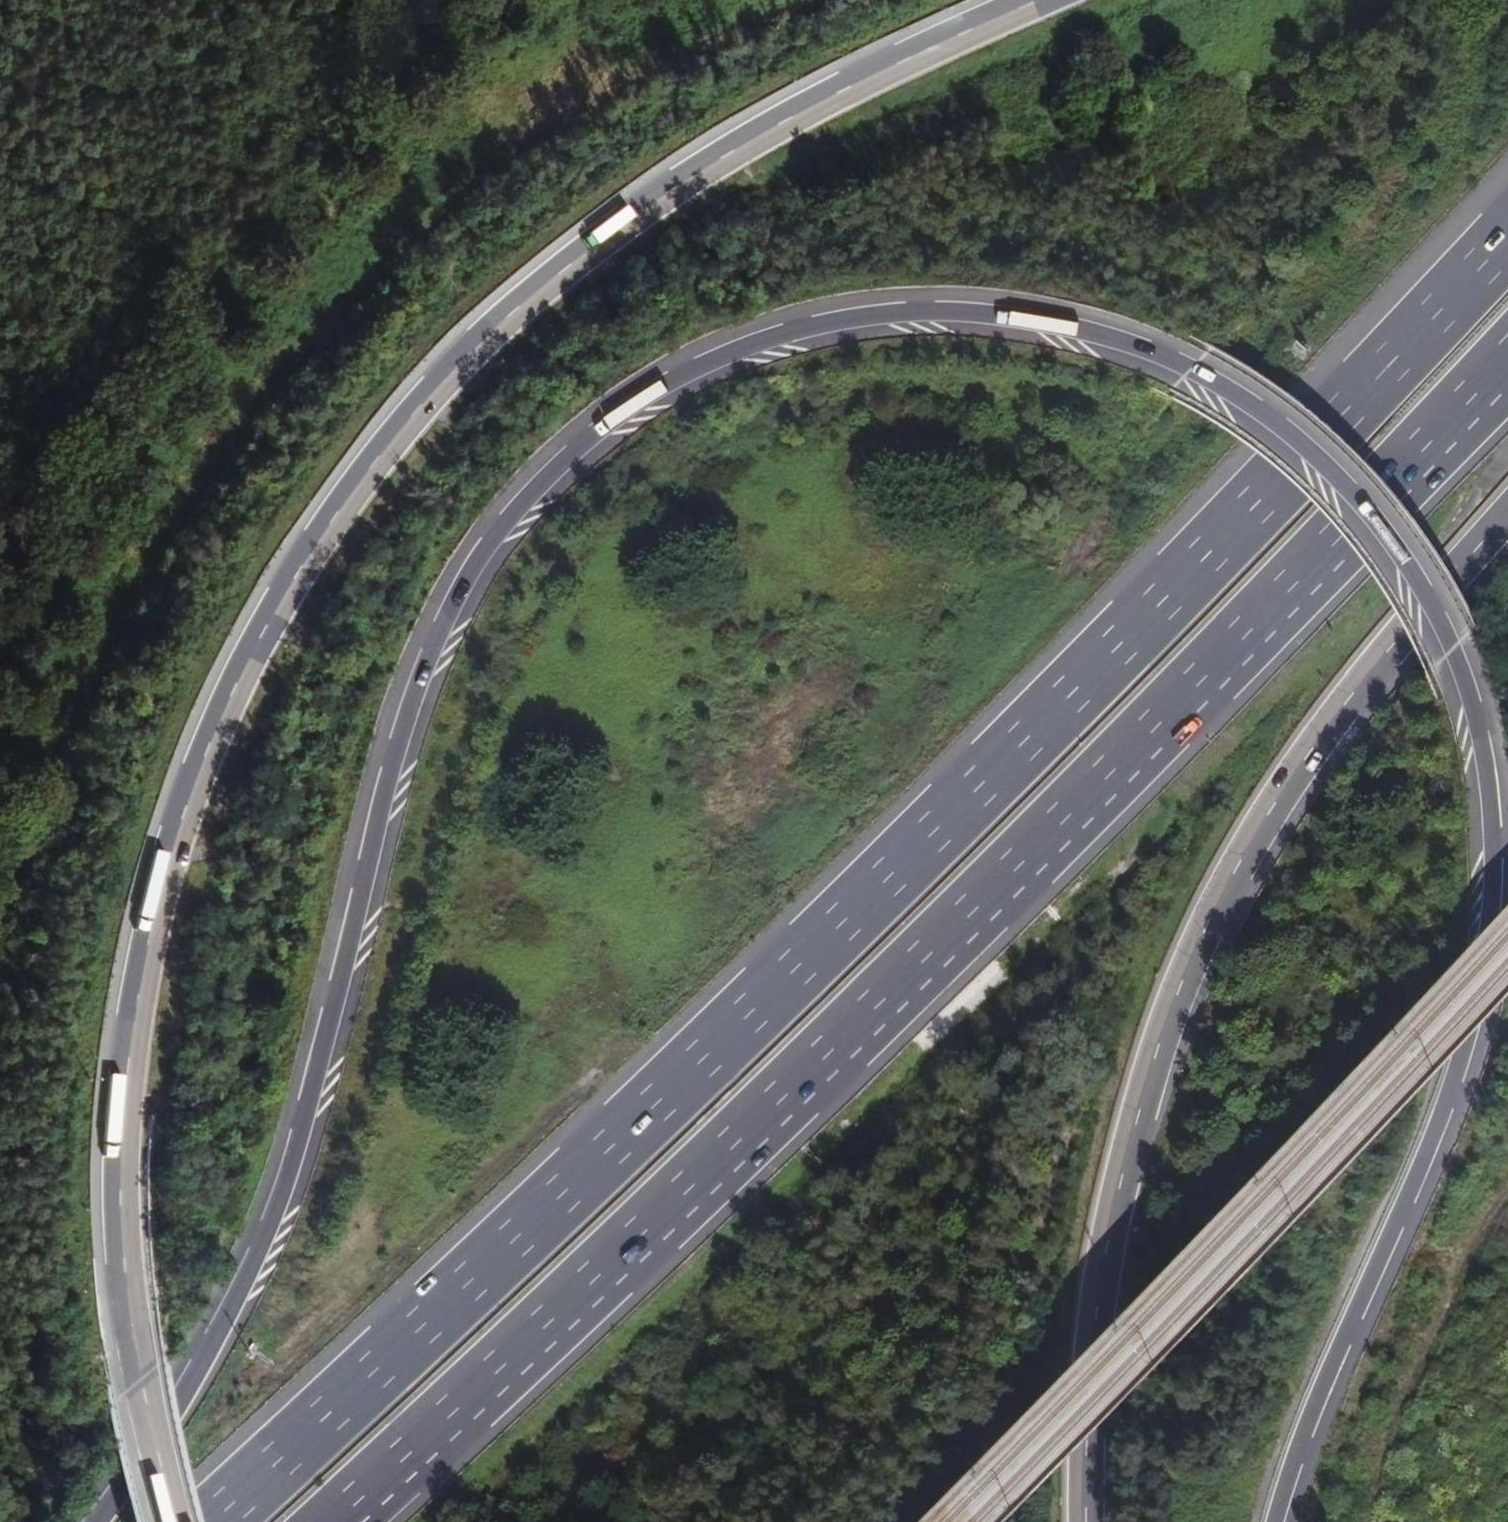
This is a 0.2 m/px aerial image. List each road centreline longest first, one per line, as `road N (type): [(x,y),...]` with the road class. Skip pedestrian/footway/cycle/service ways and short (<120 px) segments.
road 1 (motorway): [(1275,1521),(1317,1399),(1445,1106),(1481,990),(1494,903),(1493,822),(1470,692),(1424,592),(1373,520),(1255,410),(1161,358),(1089,333),(937,312),(823,324),(684,374),(564,459),(479,557),(407,705),(303,1128),(269,1224),(225,1318),(96,1521)]
road 2 (trunk): [(1035,0),(735,148),(570,264),(422,401),(271,615),(187,796),(150,927),(126,1058),(122,1258),(168,1521)]
road 3 (motorway): [(1507,235),(1246,514),(739,1023),(209,1521)]
road 4 (motorway): [(338,1521),(1115,774),(1507,362)]
road 5 (track): [(0,900),(165,535),(235,425),(291,359),(500,157),(629,59),(812,0)]
road 6 (trunk): [(1084,1521),(1103,1257),(1173,1005),(1229,885),(1297,772),(1507,512)]
road 7 (track): [(1365,1521),(1447,1274),(1487,1206),(1507,1186)]

